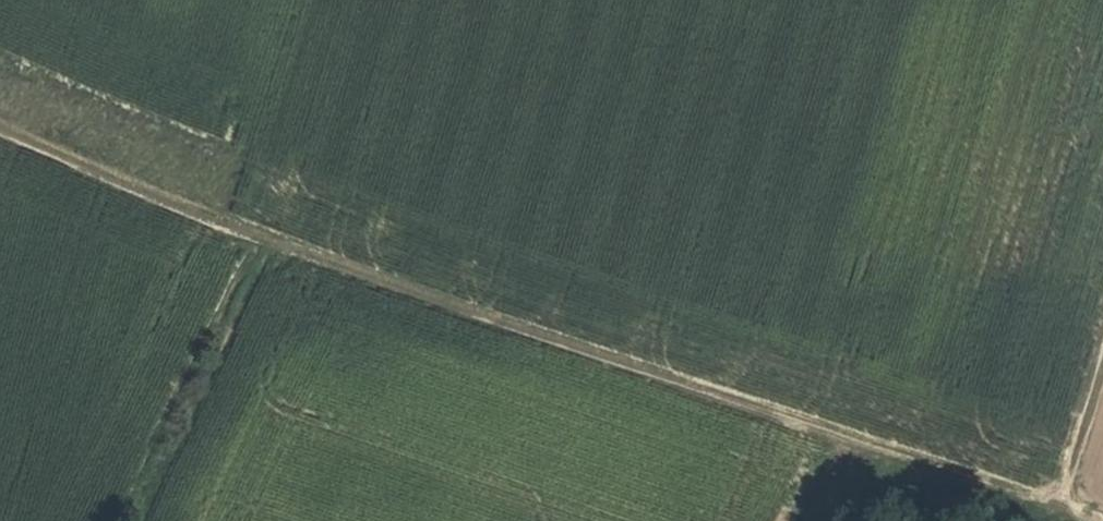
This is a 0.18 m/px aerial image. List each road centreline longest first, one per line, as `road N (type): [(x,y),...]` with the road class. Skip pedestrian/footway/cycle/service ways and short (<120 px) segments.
road 1 (track): [(0,142),(526,336),(1087,520)]
road 2 (track): [(137,520),(261,243)]
road 3 (track): [(1102,389),(1065,514)]

